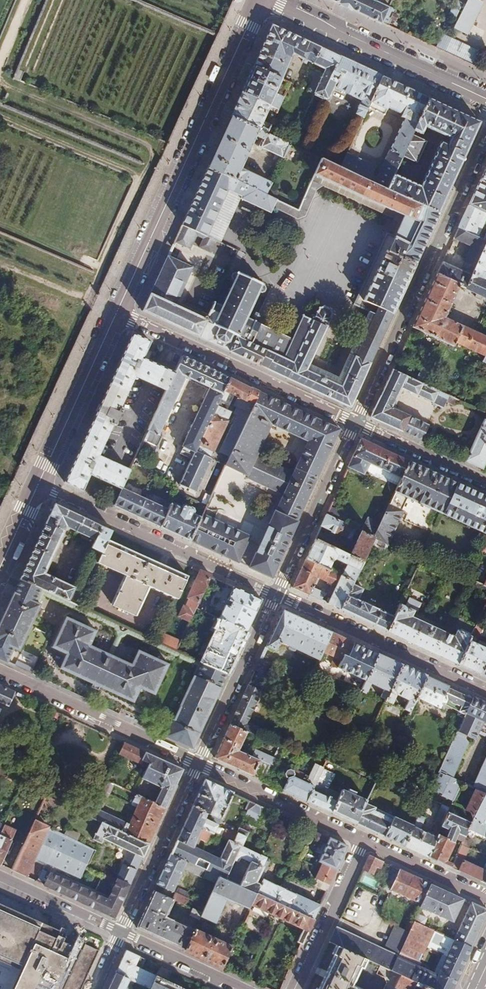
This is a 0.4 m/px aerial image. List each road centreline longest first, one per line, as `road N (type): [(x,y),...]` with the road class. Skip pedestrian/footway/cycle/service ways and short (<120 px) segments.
road 1 (primary): [(259,0),(116,312)]
road 2 (residential): [(485,133),(354,422)]
road 3 (residential): [(275,595),(36,484)]
road 4 (residential): [(116,312),(354,422)]
road 5 (residential): [(485,692),(275,595)]
road 6 (tertiary): [(276,0),(485,98)]
road 7 (residential): [(0,671),(198,764)]
road 8 (residential): [(354,422),(275,595)]
road 9 (primary): [(116,312),(36,484)]
road 10 (residential): [(275,595),(198,764)]
road 11 (residential): [(198,764),(121,932)]
road 12 (residential): [(198,764),(363,840)]
road 13 (residential): [(363,840),(295,988)]
road 14 (residential): [(354,422),(485,483)]
road 15 (residential): [(244,988),(121,932)]
road 16 (residential): [(363,840),(485,897)]
road 17 (residential): [(121,932),(0,876)]

